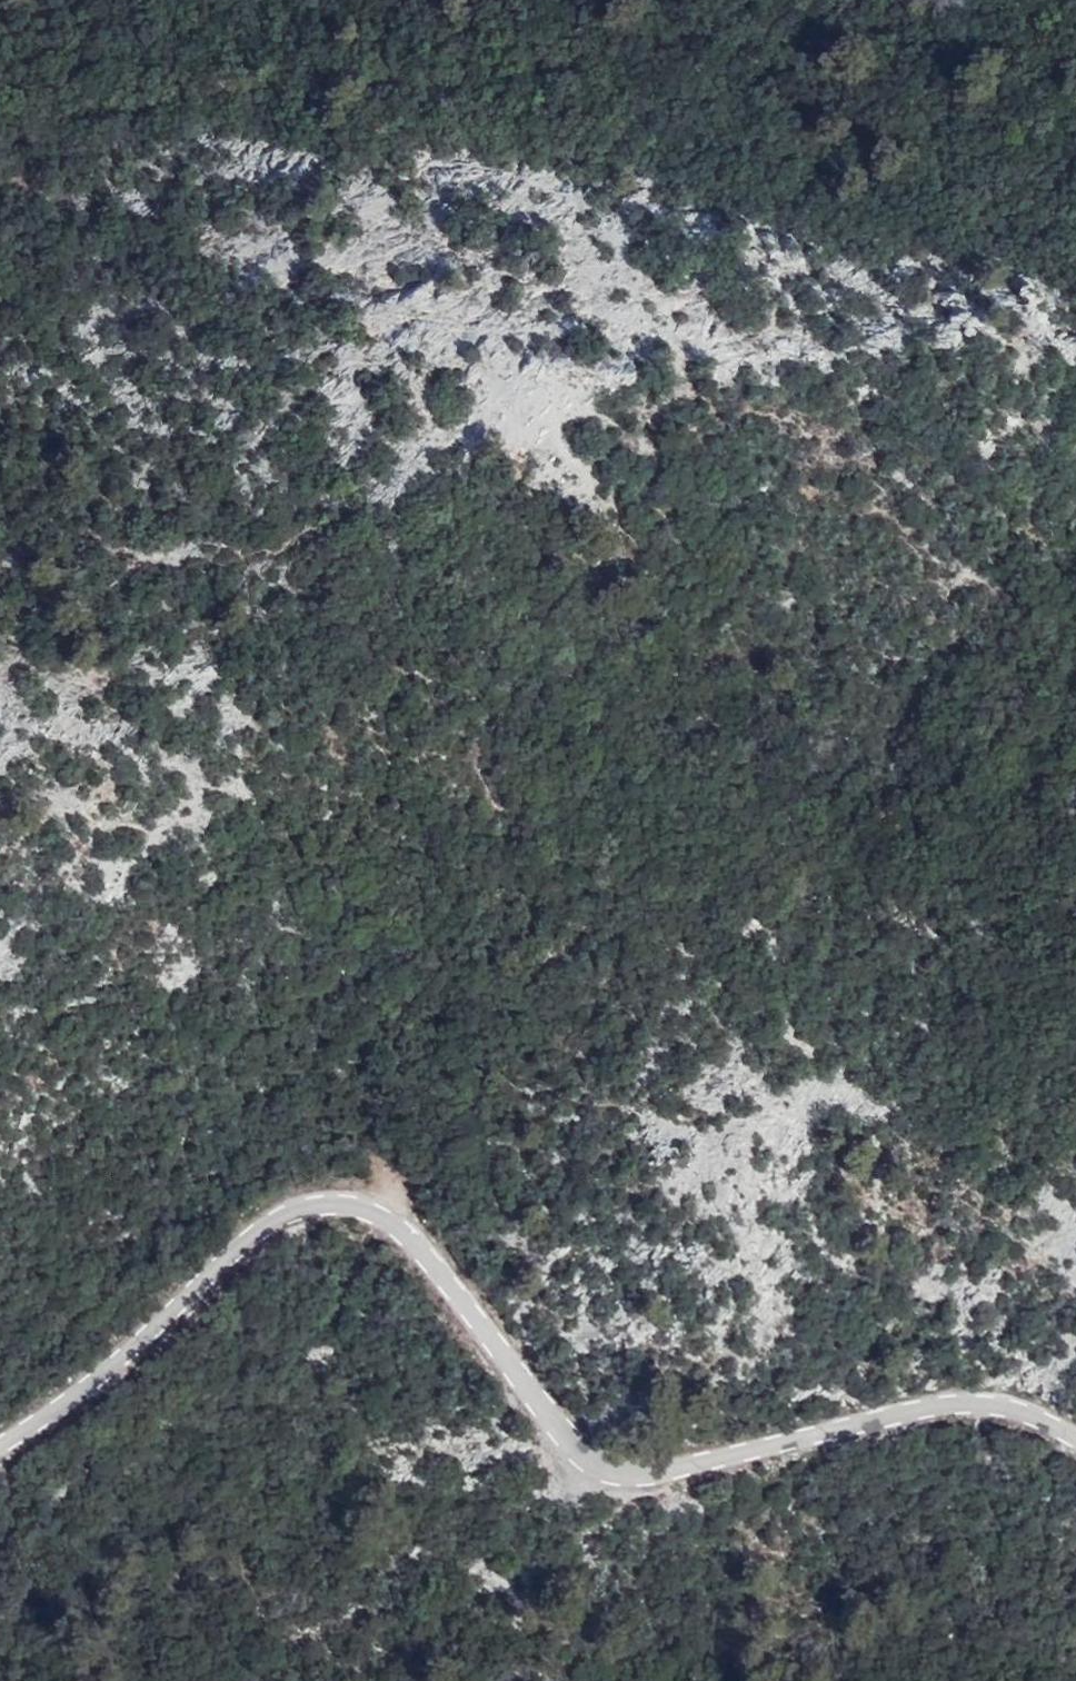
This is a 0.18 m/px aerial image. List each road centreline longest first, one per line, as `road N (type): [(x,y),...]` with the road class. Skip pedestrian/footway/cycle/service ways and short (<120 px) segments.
road 1 (unclassified): [(0,1449),(25,1436),(270,1223),(325,1203),(365,1208),(398,1225),(607,1476),(651,1484),(942,1403),(1016,1408),(1075,1444)]

